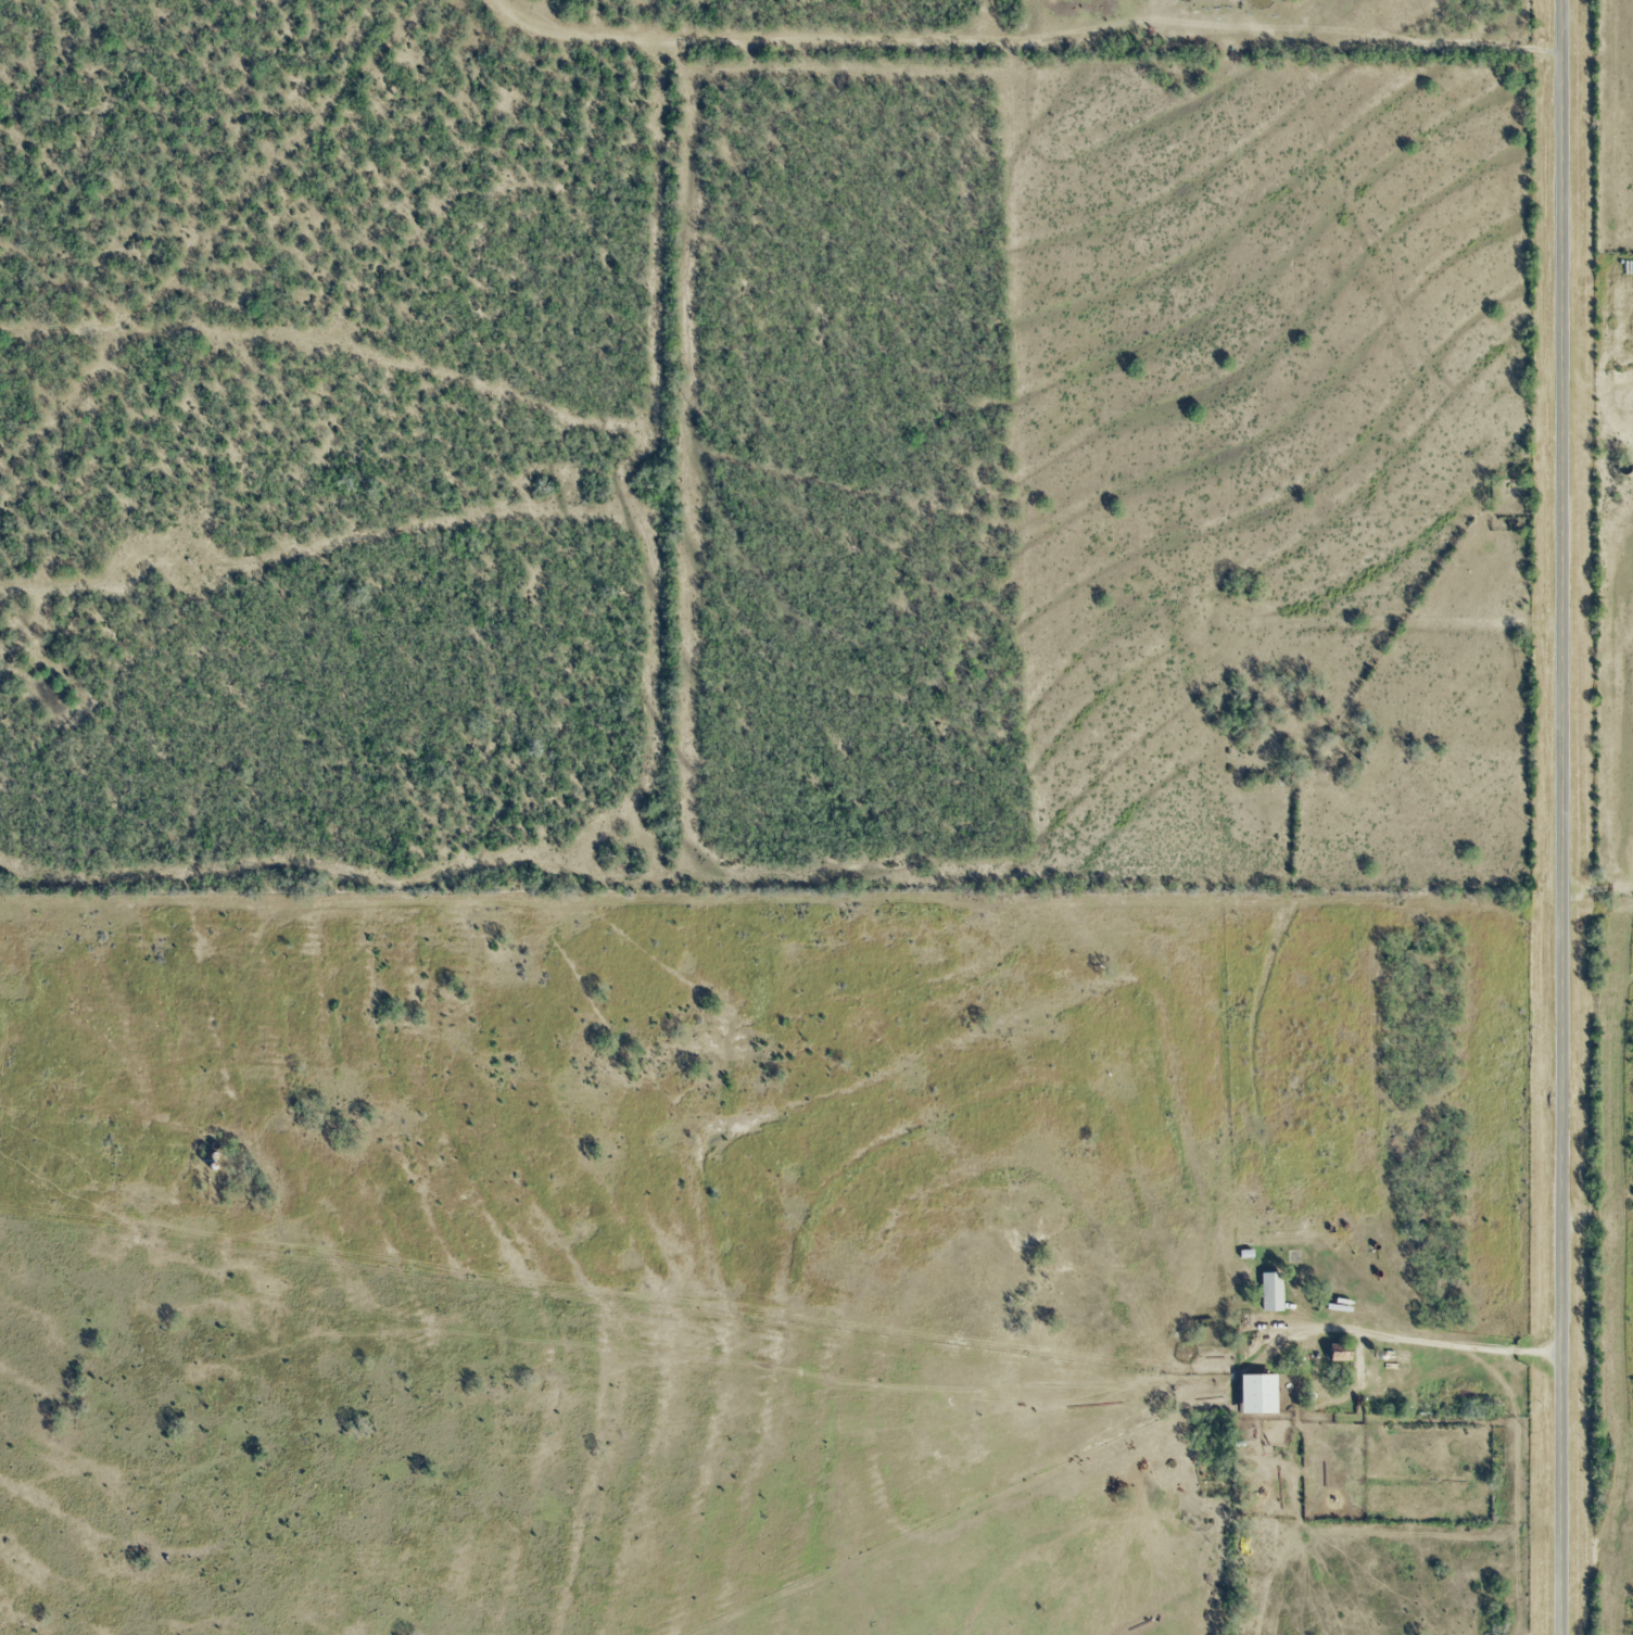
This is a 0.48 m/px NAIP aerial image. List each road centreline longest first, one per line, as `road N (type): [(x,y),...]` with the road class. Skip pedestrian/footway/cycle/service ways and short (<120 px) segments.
road 1 (secondary): [(1563,0),(1560,1634)]

